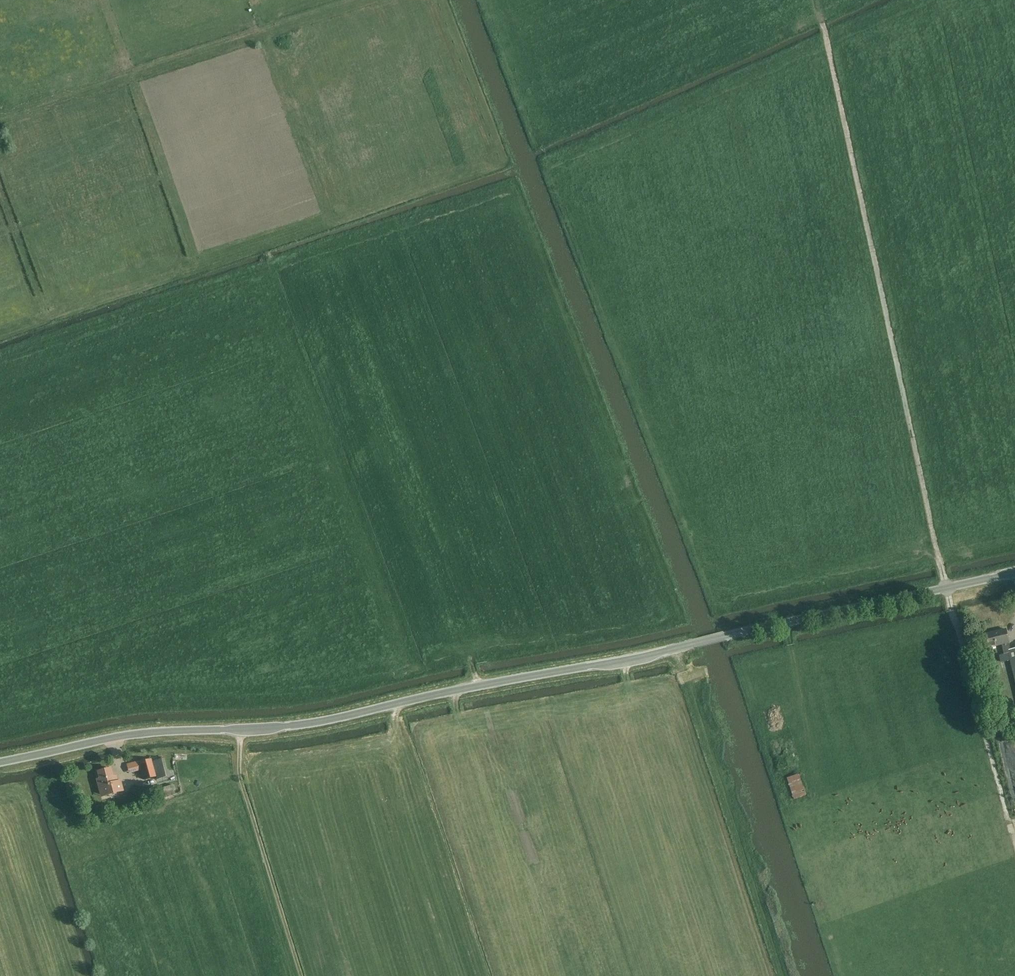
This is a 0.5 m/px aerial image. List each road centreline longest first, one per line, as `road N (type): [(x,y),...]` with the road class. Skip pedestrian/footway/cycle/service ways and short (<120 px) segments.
road 1 (unclassified): [(0,763),(128,735),(339,720),(1014,569)]

